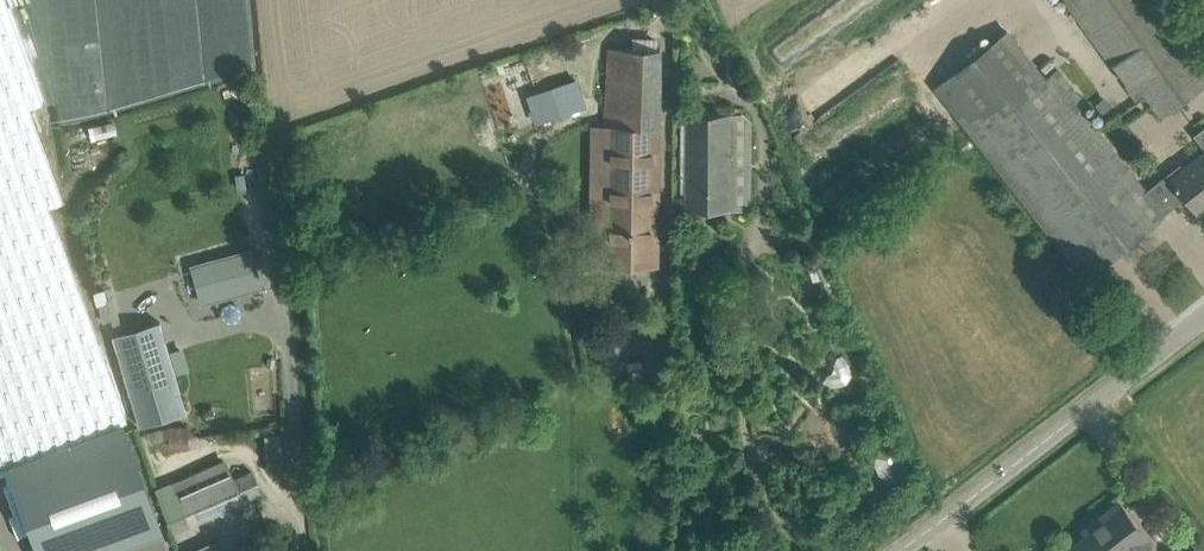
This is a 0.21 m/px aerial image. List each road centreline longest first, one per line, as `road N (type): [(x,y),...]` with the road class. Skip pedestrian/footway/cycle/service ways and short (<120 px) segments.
road 1 (unclassified): [(899,550),(1203,318)]

